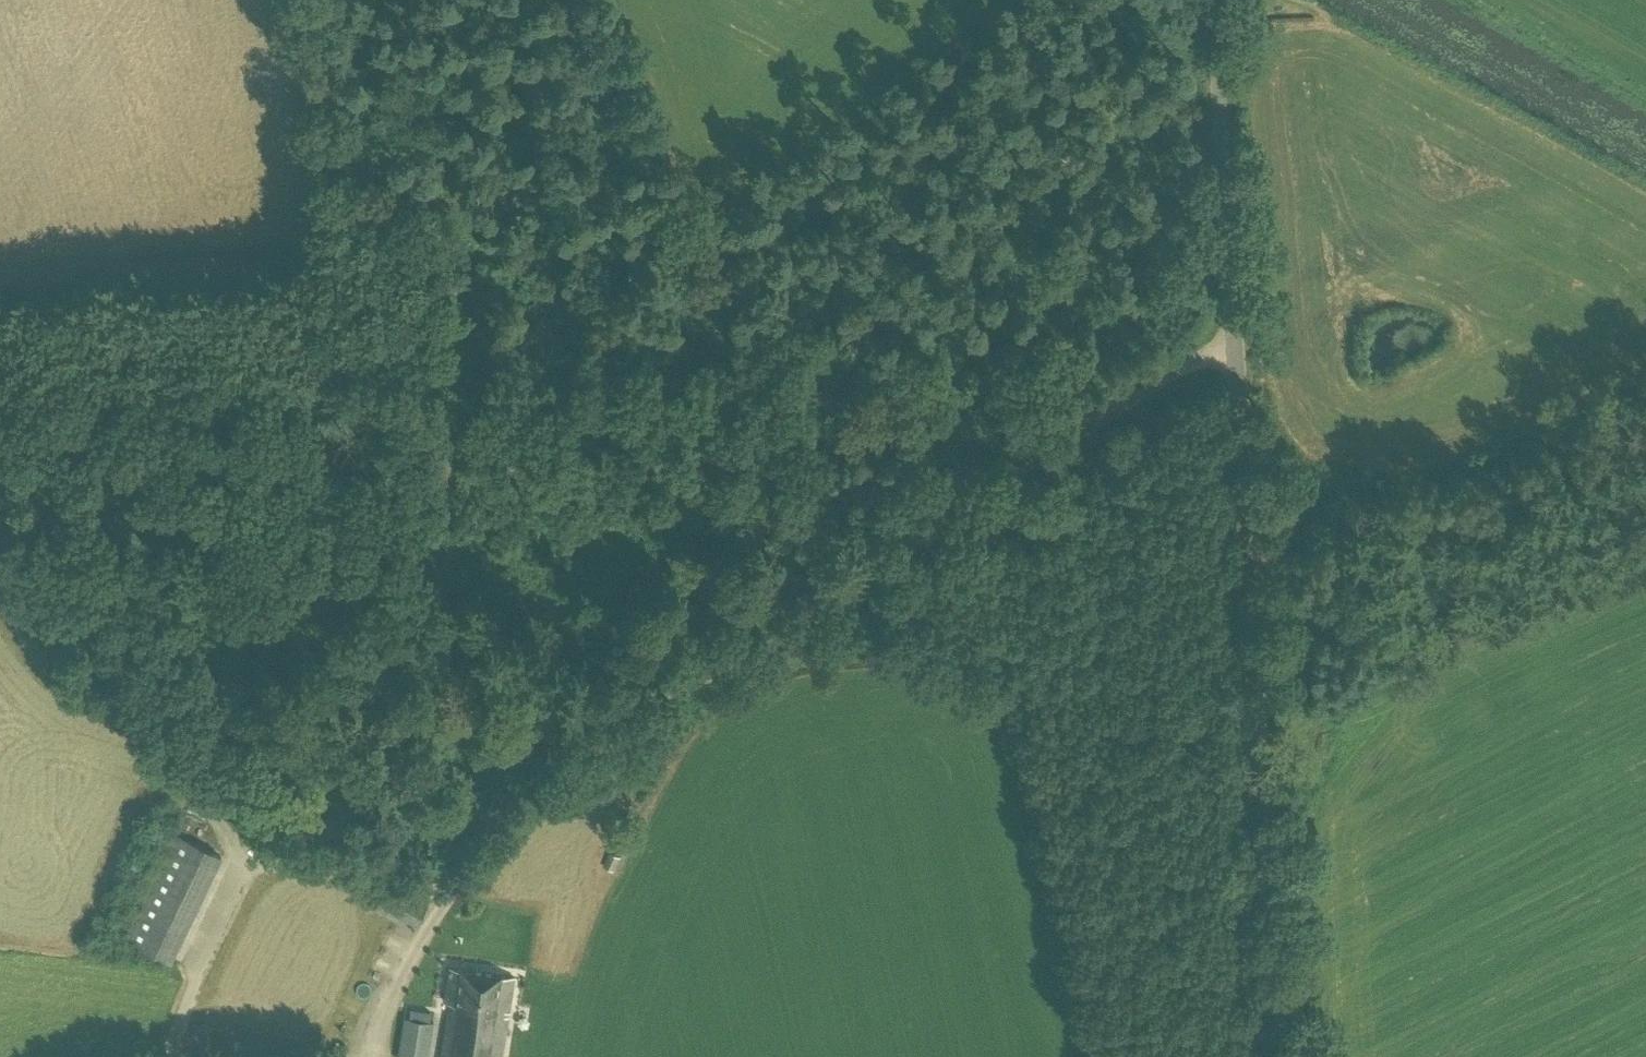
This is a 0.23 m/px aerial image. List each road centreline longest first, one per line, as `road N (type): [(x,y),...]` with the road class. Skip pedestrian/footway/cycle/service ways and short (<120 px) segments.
road 1 (unclassified): [(450,899),(510,821),(579,756),(1199,358),(1234,355)]
road 2 (unclassified): [(1281,1056),(1234,355)]
road 3 (unclassified): [(1234,355),(1211,0)]
road 4 (track): [(450,899),(362,1056)]

